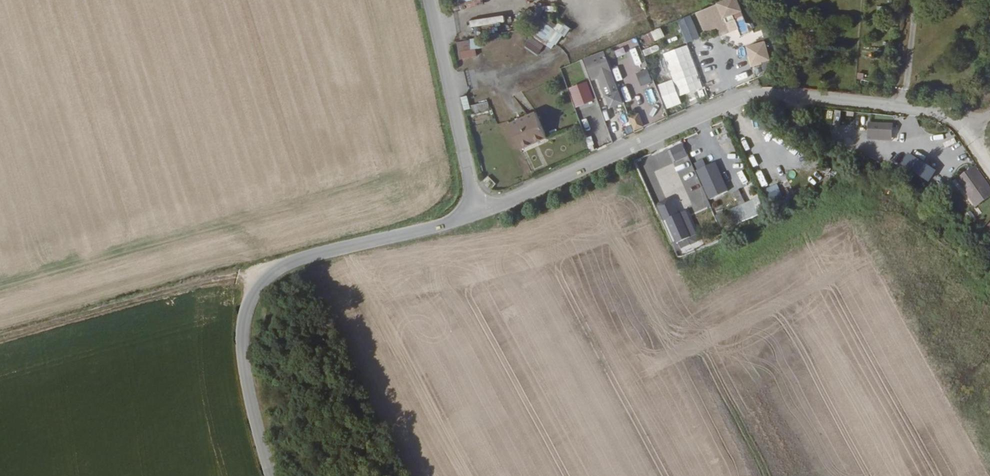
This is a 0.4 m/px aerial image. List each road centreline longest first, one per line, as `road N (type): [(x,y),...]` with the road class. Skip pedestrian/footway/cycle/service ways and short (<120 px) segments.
road 1 (residential): [(469,210),(741,95),(953,118)]
road 2 (unclassified): [(265,475),(237,357),(240,312),(253,287),(283,264),(469,210)]
road 3 (track): [(0,340),(283,264)]
road 4 (unclassified): [(469,210),(429,0)]

